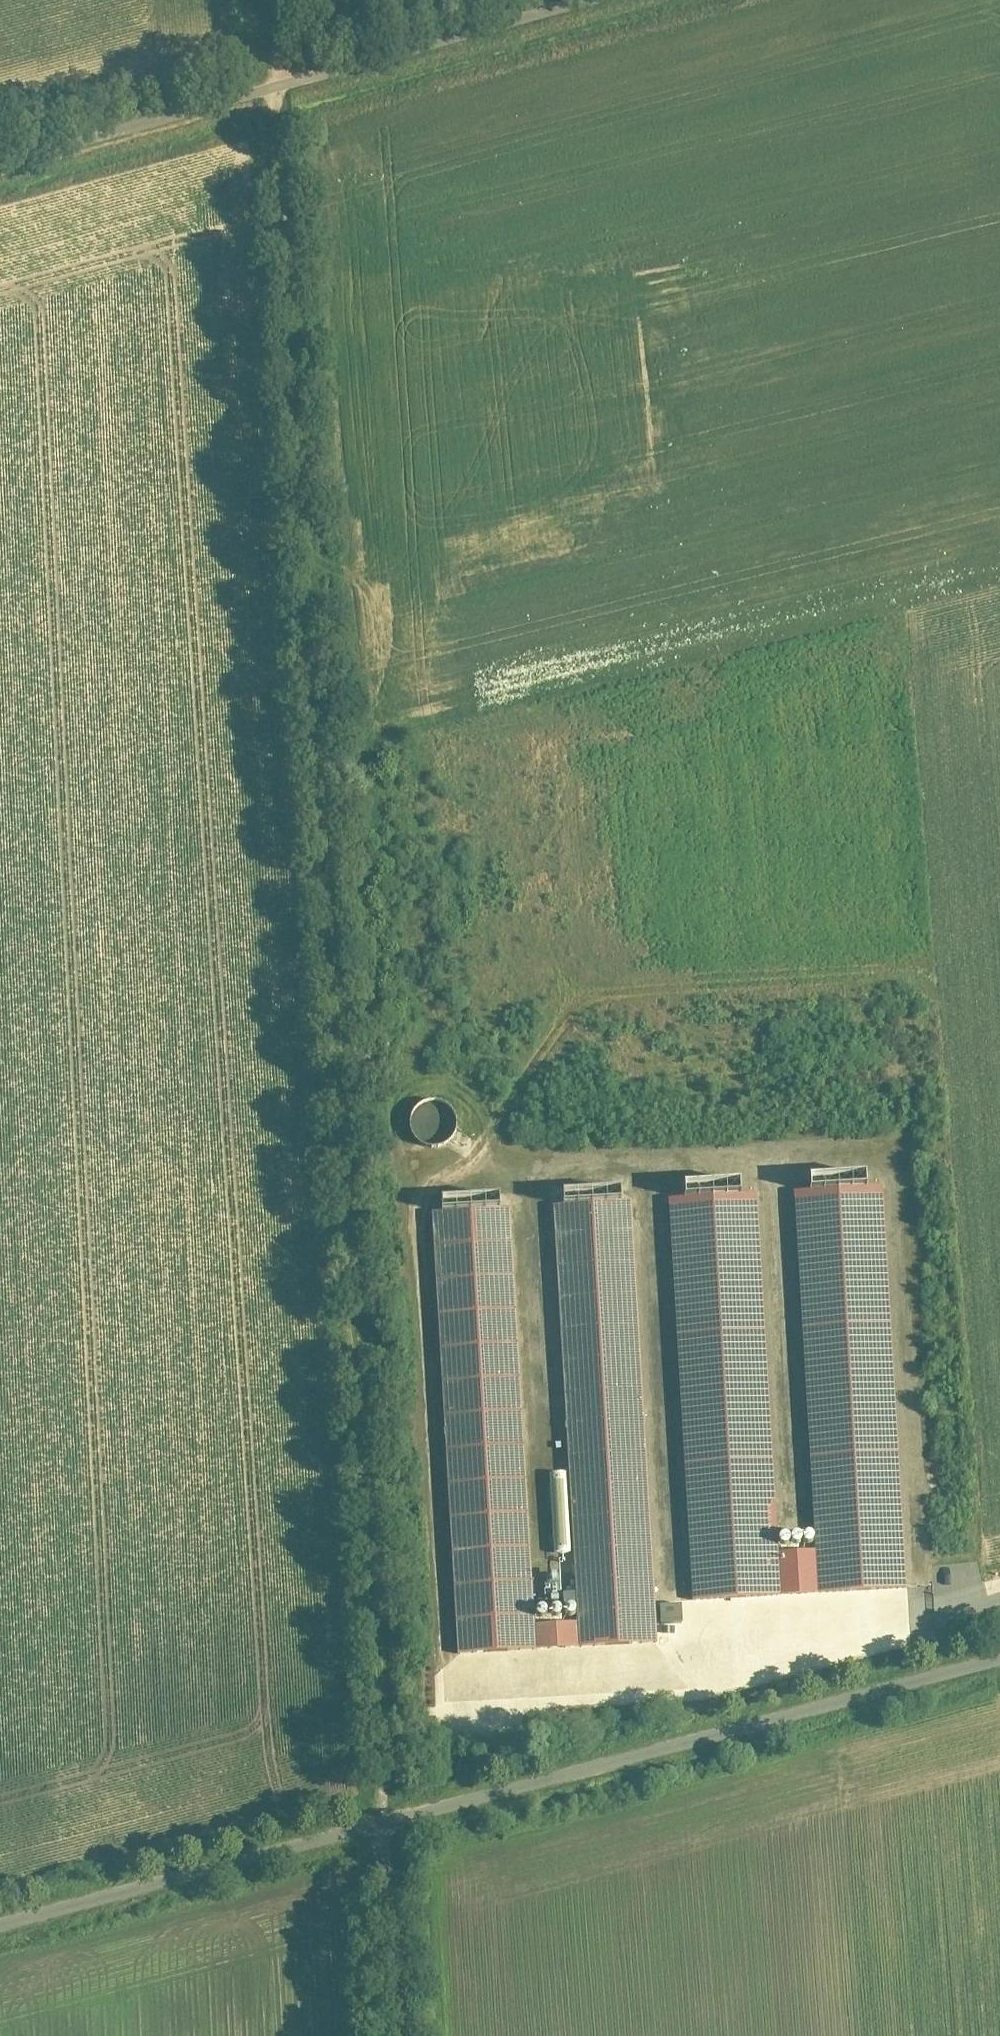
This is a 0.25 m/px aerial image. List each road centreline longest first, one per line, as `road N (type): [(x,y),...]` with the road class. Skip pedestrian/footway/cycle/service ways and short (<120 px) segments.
road 1 (track): [(268,81),(383,1827)]
road 2 (unclassified): [(0,1926),(999,1664)]
road 3 (track): [(570,0),(0,158)]
road 4 (track): [(397,2035),(383,1827)]

